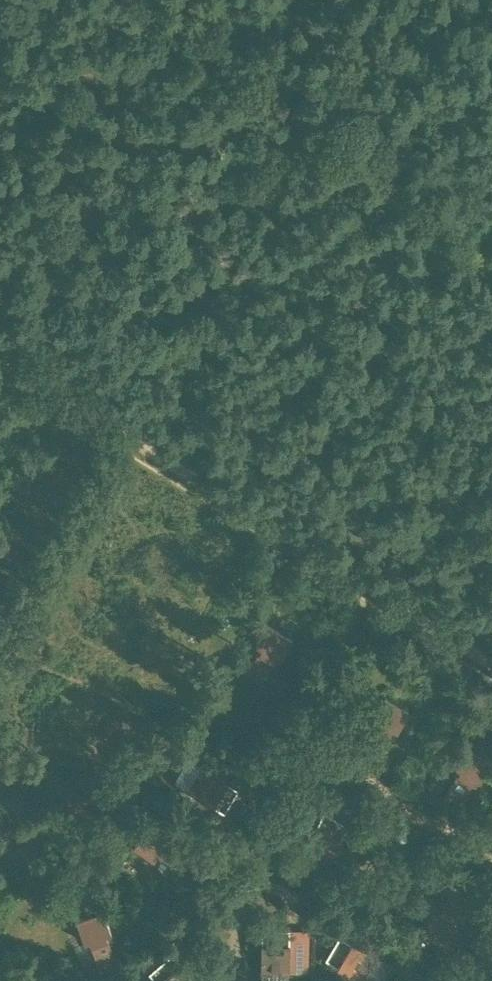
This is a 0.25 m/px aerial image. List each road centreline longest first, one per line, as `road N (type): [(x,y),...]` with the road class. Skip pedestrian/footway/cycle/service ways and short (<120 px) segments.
road 1 (track): [(491,665),(0,361)]
road 2 (track): [(150,456),(226,322),(294,171),(385,19),(386,0)]

